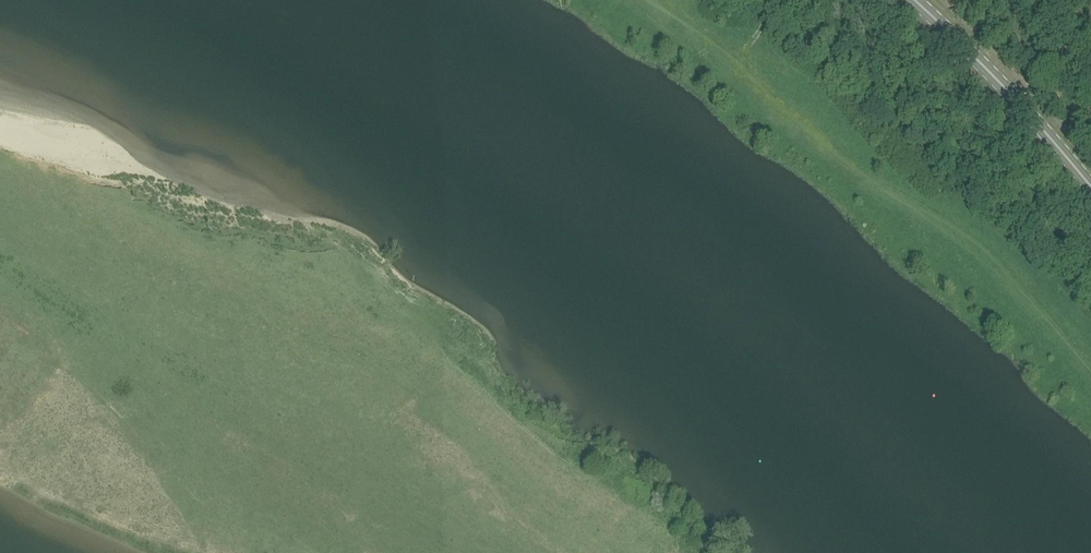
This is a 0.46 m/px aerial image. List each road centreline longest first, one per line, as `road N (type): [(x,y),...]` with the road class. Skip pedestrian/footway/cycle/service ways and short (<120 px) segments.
road 1 (track): [(656,0),(873,185),(972,231),(1090,371)]
road 2 (primary): [(1090,179),(1058,136),(916,0)]
road 3 (track): [(586,466),(693,552)]

